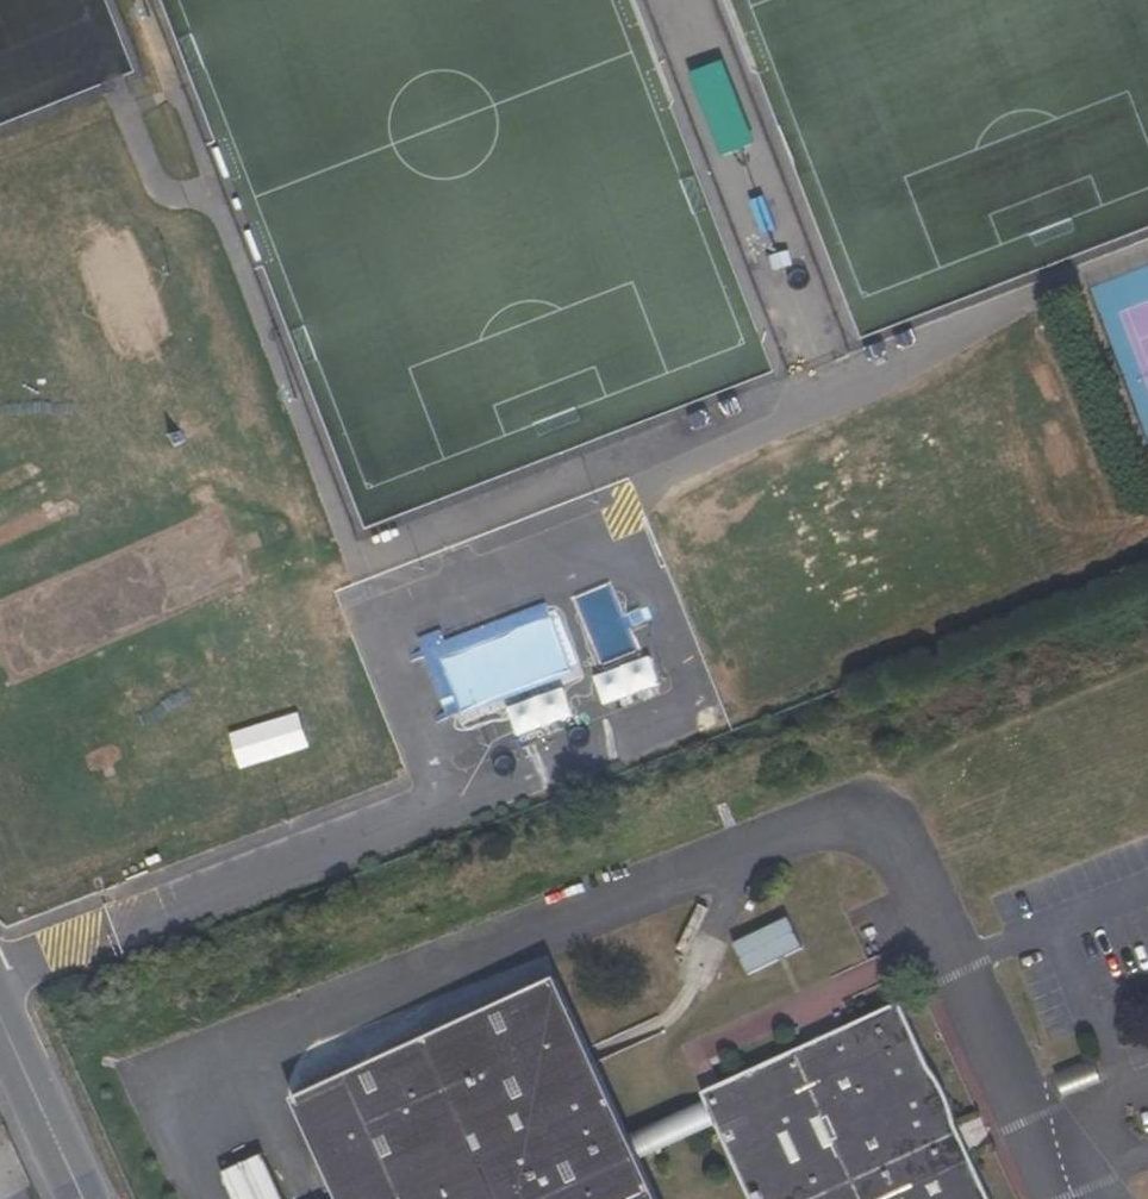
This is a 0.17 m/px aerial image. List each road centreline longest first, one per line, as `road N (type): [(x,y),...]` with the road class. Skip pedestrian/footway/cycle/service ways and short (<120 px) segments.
road 1 (unclassified): [(0,1021),(81,1198)]

